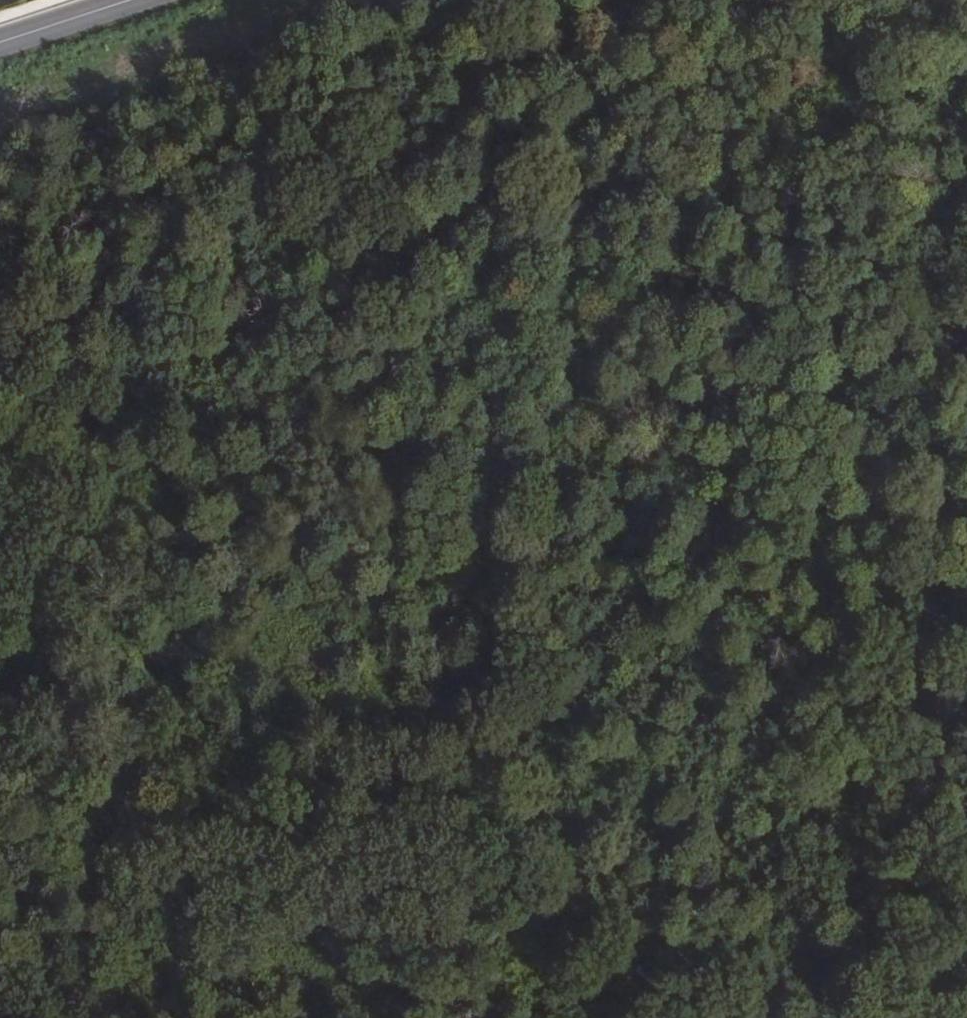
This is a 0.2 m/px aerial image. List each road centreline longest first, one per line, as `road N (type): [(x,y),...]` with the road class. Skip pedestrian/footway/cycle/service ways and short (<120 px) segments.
road 1 (tertiary): [(125,0),(0,40)]

